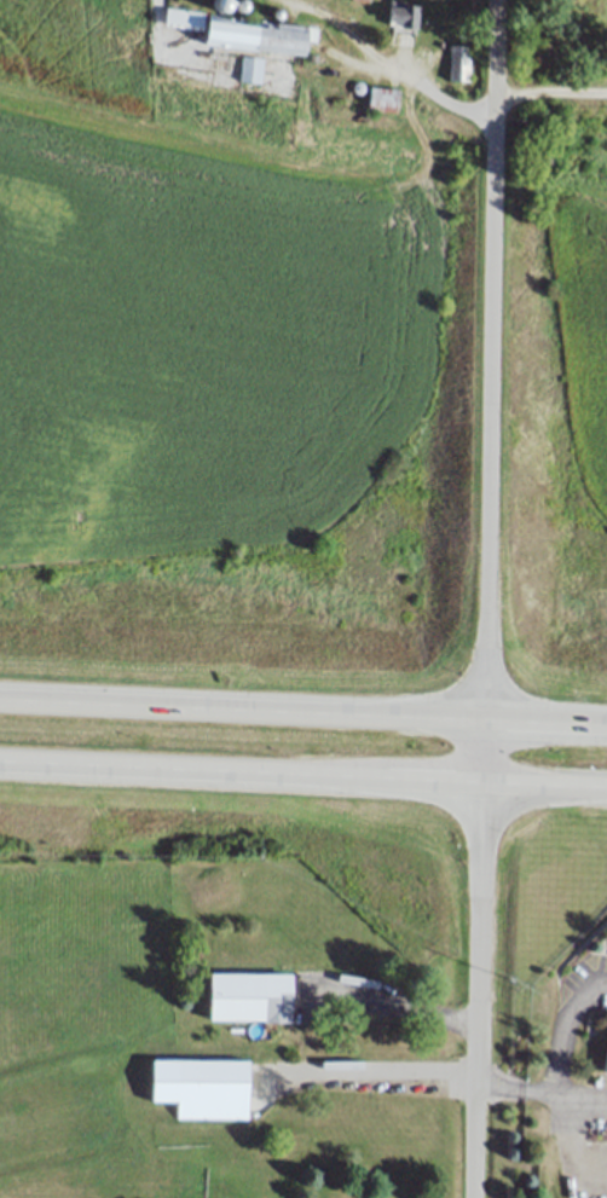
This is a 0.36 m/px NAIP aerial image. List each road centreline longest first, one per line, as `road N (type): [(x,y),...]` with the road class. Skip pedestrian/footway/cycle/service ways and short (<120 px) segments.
road 1 (residential): [(478,1197),(495,0)]
road 2 (trunk): [(485,727),(0,701)]
road 3 (trunk): [(0,765),(484,788)]
road 4 (motorway): [(484,788),(606,792)]
road 5 (motorway): [(606,731),(485,727)]

